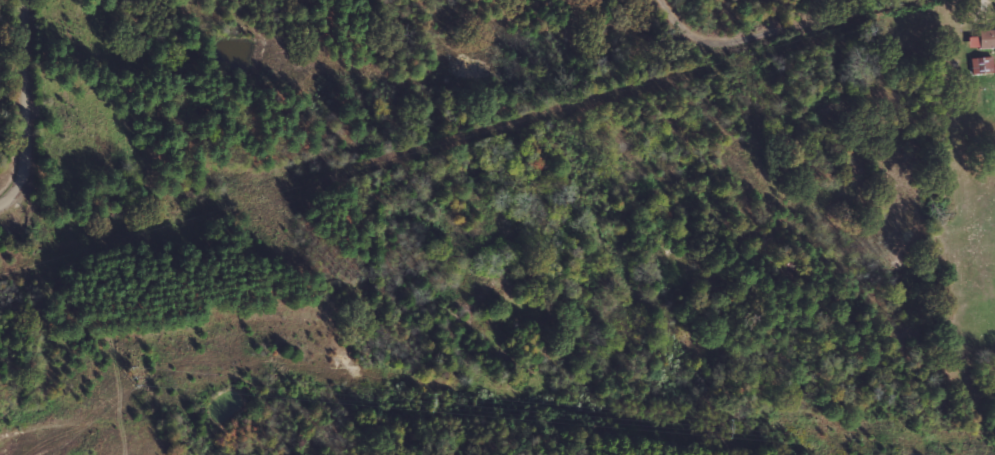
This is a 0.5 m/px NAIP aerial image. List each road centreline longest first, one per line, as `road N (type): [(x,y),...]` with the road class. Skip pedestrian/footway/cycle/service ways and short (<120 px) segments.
road 1 (residential): [(0,208),(28,184),(34,153),(34,0)]

